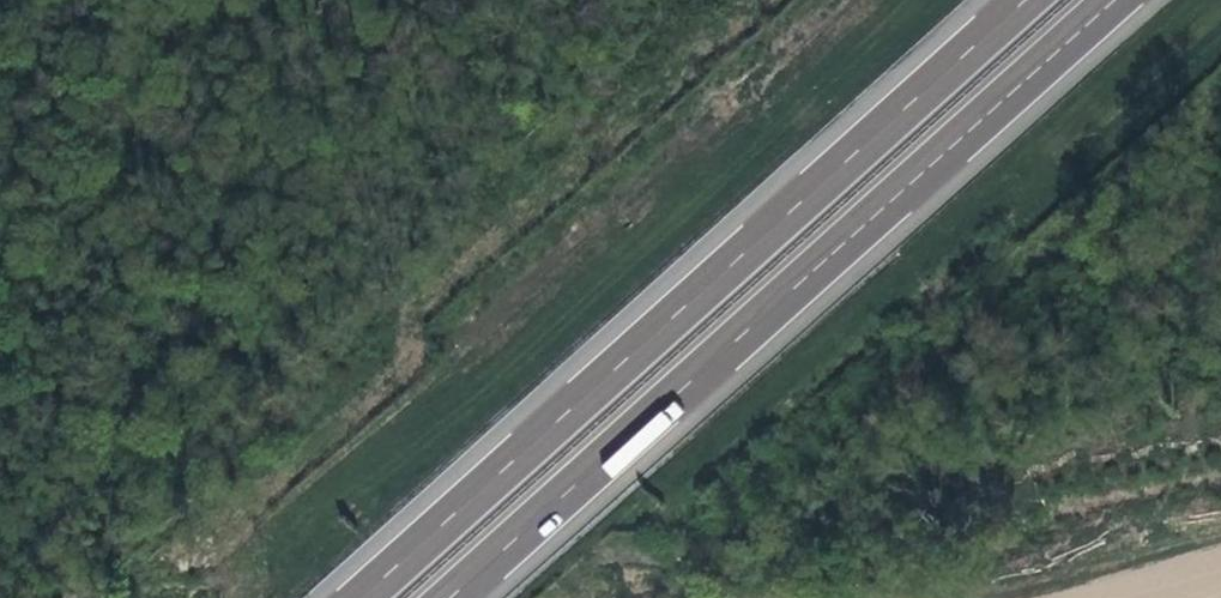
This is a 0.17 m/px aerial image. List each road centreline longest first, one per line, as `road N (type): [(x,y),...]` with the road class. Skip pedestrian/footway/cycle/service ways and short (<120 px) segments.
road 1 (motorway): [(452,597),(1114,0)]
road 2 (motorway): [(1025,0),(365,597)]

